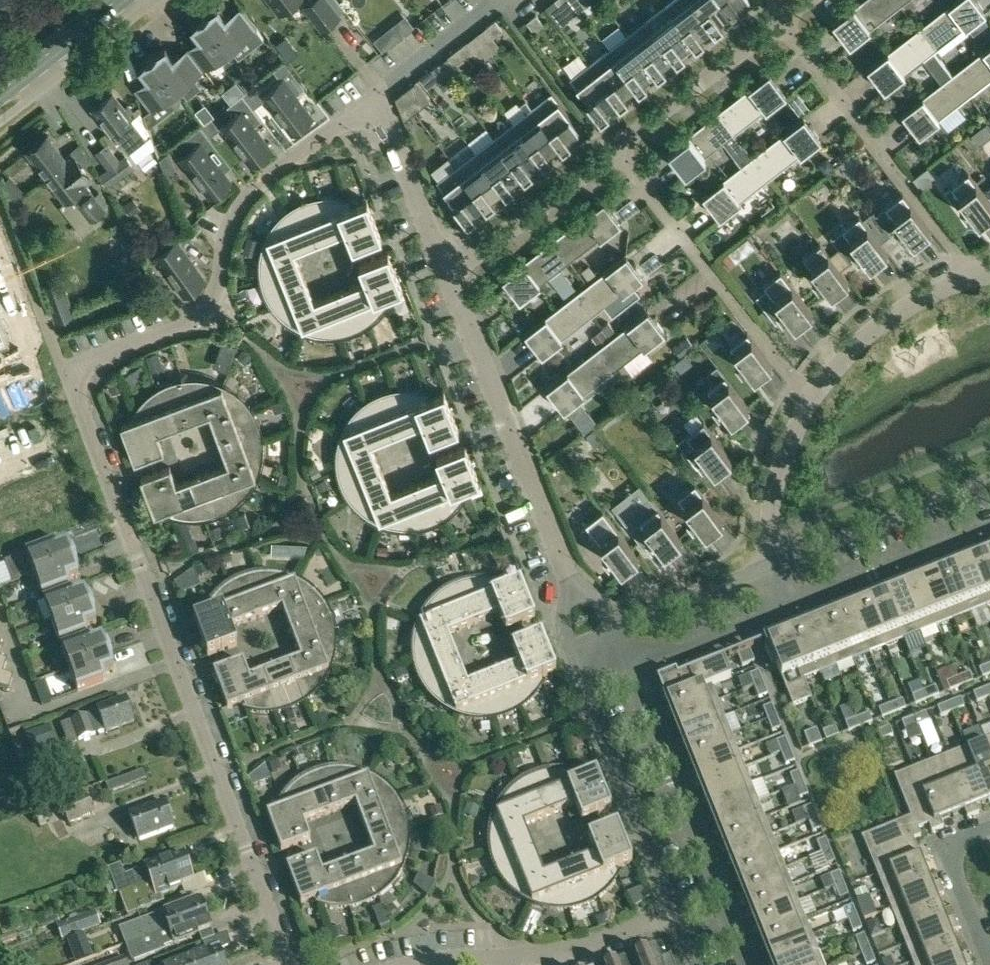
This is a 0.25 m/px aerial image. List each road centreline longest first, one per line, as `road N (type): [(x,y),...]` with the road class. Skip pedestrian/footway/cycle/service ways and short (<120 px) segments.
road 1 (residential): [(290,964),(84,420)]
road 2 (residential): [(69,381),(86,359),(204,316),(238,199),(376,100)]
road 3 (residential): [(571,583),(450,273)]
road 4 (residential): [(978,278),(781,24)]
road 5 (residential): [(812,402),(616,149)]
road 6 (residential): [(746,964),(628,671)]
road 7 (residential): [(416,964),(570,953),(680,915)]
road 8 (residential): [(588,688),(680,915)]
road 9 (residential): [(989,478),(773,566)]
road 10 (residential): [(790,606),(989,526)]
road 11 (residential): [(812,402),(886,321),(978,278)]
road 12 (residential): [(450,273),(616,149)]
road 13 (residential): [(616,149),(781,24)]
road 14 (residential): [(69,381),(0,200)]
road 15 (residential): [(450,273),(376,100)]
road 16 (residential): [(628,671),(790,606)]
road 17 (residential): [(773,566),(613,627)]
road 18 (residential): [(989,960),(944,846),(989,828)]
road 19 (residential): [(773,566),(777,487),(812,402)]
road 20 (primary): [(0,91),(117,0)]

